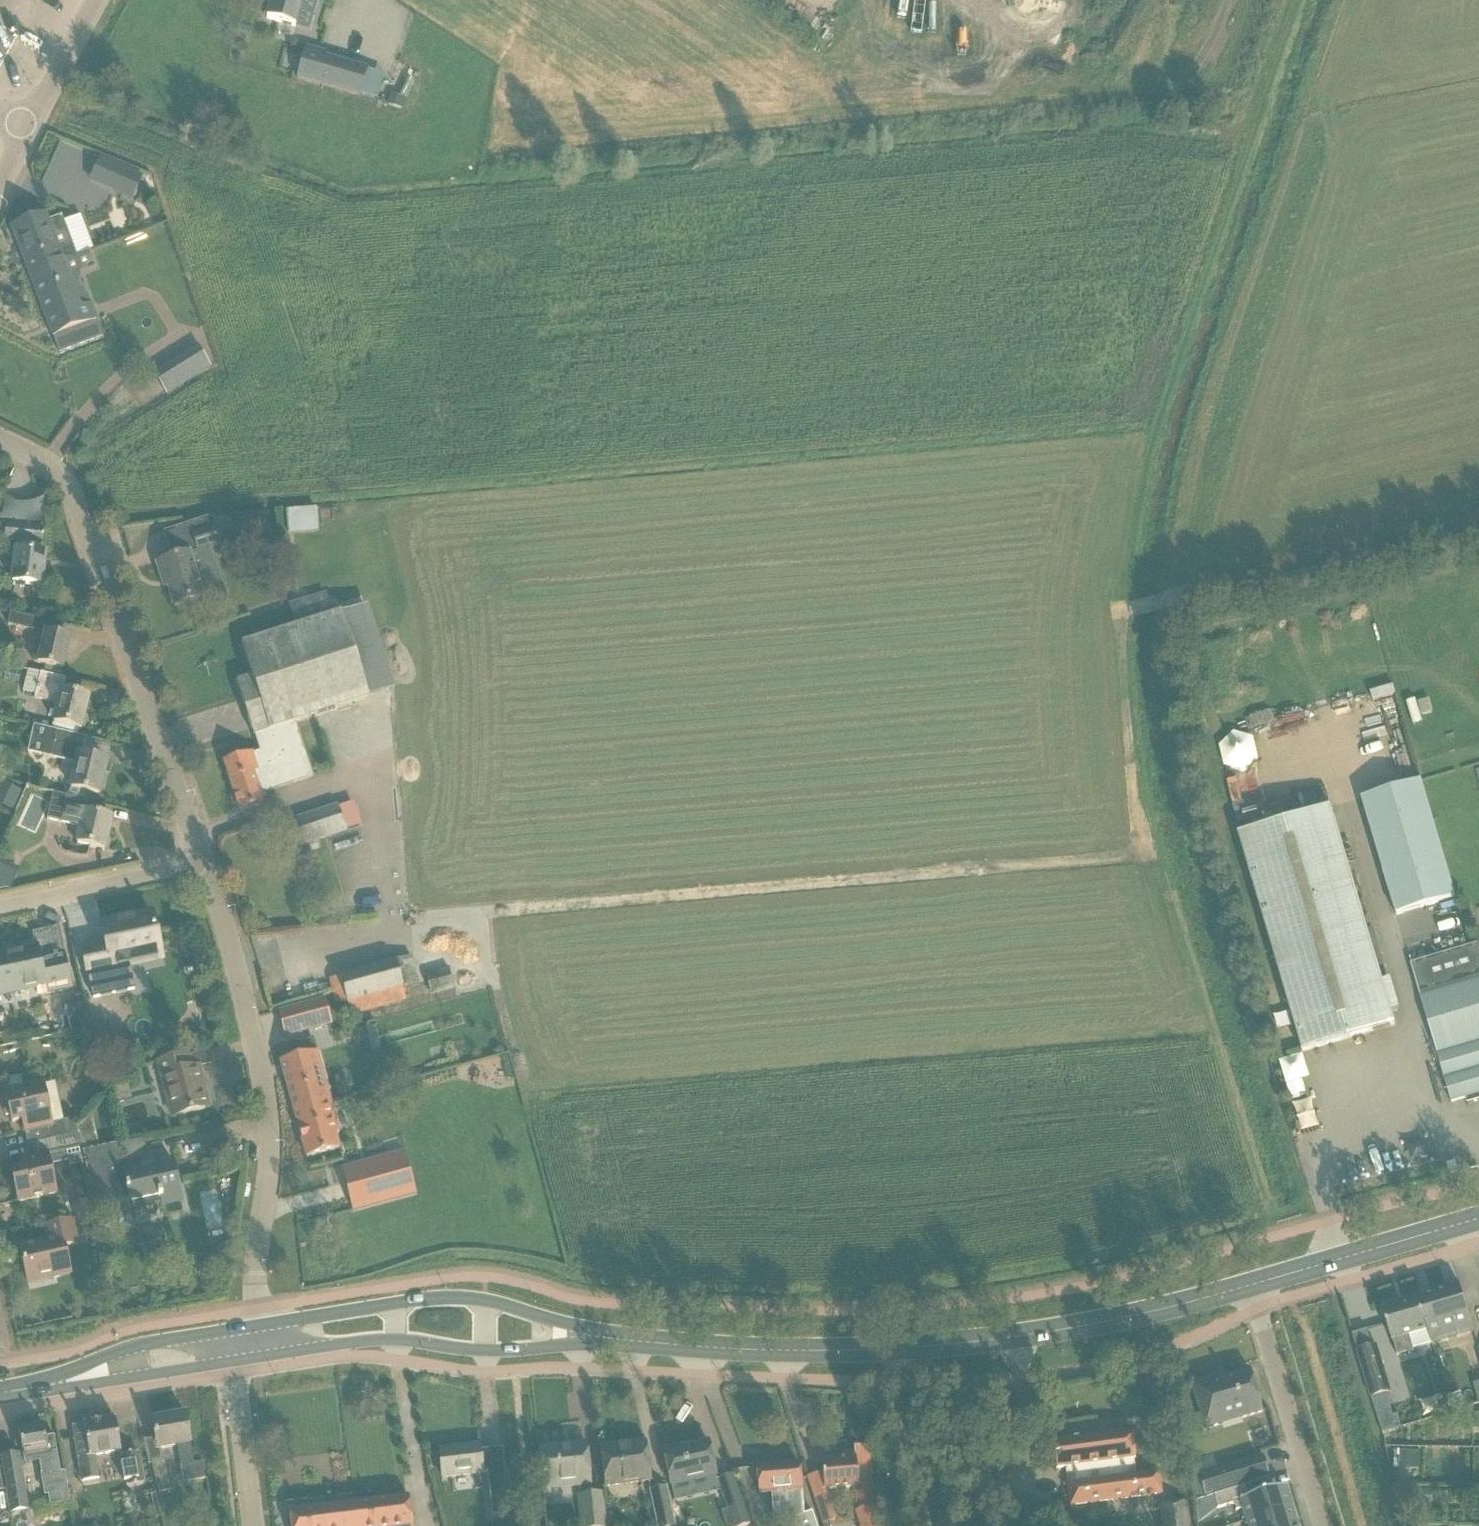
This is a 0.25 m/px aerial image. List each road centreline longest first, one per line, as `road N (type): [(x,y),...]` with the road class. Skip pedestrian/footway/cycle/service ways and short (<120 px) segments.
road 1 (residential): [(203,861),(61,477),(0,438)]
road 2 (residential): [(256,1326),(268,1076),(203,861)]
road 3 (residential): [(1322,1525),(1266,1336),(1262,1281)]
road 4 (primary): [(1017,1337),(1262,1281)]
road 5 (primary): [(774,1351),(1017,1337)]
road 6 (primary): [(1262,1281),(1478,1218)]
road 7 (unclassified): [(0,907),(203,861)]
road 8 (residential): [(258,1525),(238,1374),(245,1356)]
road 9 (unclassified): [(26,132),(101,0)]
road 10 (primary): [(245,1356),(394,1342)]
road 11 (primary): [(392,1304),(256,1326)]
road 12 (primary): [(256,1326),(129,1348)]
road 13 (primary): [(129,1348),(15,1391)]

